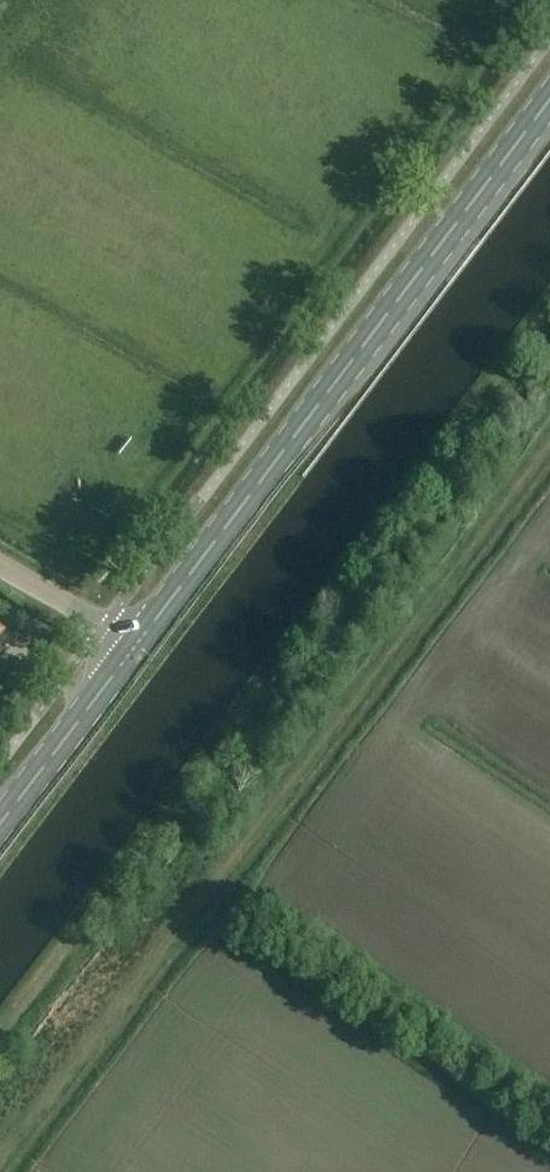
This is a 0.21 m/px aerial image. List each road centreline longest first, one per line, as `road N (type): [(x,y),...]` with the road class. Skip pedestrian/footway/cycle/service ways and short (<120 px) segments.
road 1 (track): [(549,314),(0,1033)]
road 2 (primary): [(133,646),(549,95)]
road 3 (primary): [(0,816),(133,646)]
road 4 (unclassified): [(0,568),(133,646)]

